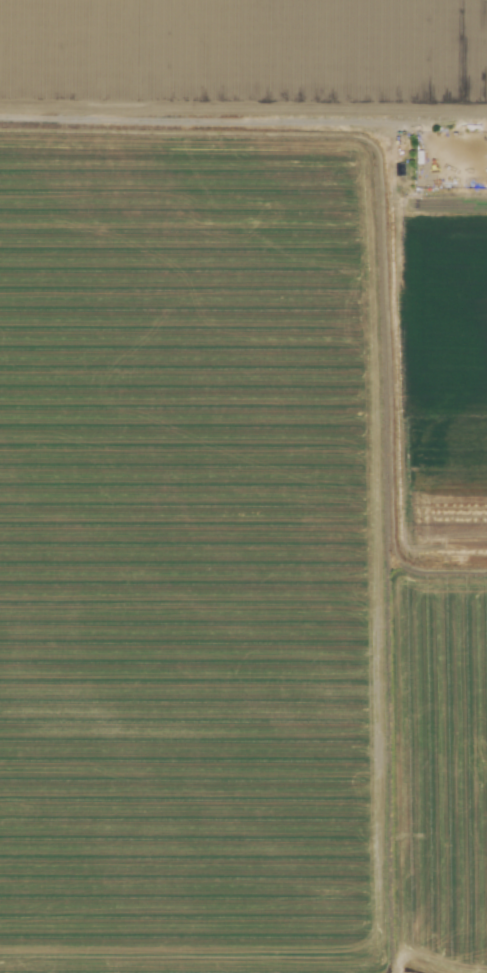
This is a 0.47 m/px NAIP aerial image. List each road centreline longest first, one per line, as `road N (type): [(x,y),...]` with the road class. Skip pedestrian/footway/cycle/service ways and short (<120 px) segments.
road 1 (track): [(0,117),(486,118)]

